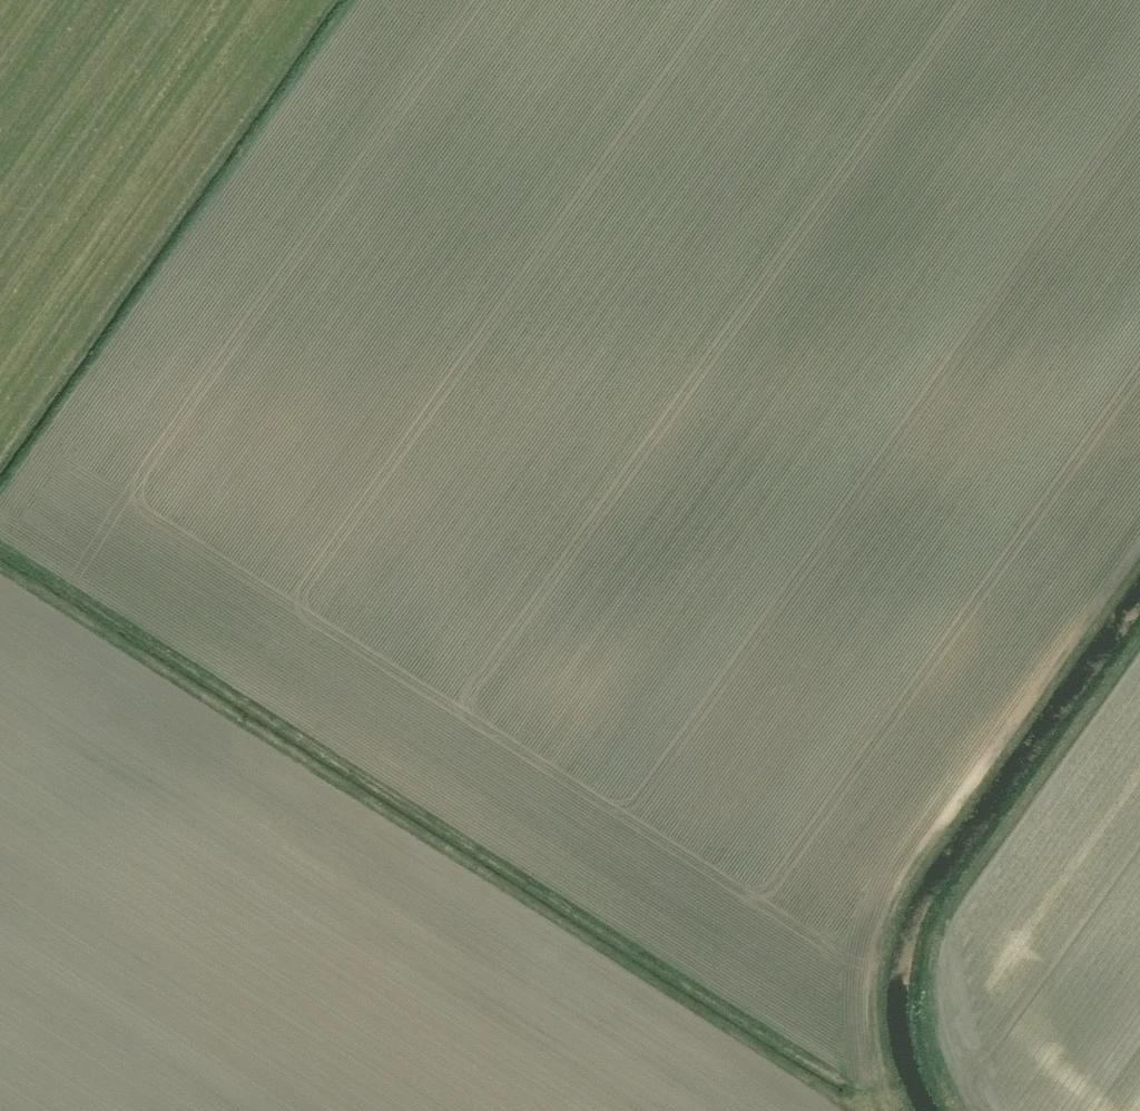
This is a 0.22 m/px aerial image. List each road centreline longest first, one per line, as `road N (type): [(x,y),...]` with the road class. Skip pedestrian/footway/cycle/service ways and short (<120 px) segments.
road 1 (track): [(1139,567),(908,894),(885,976),(889,1066),(902,1110)]

